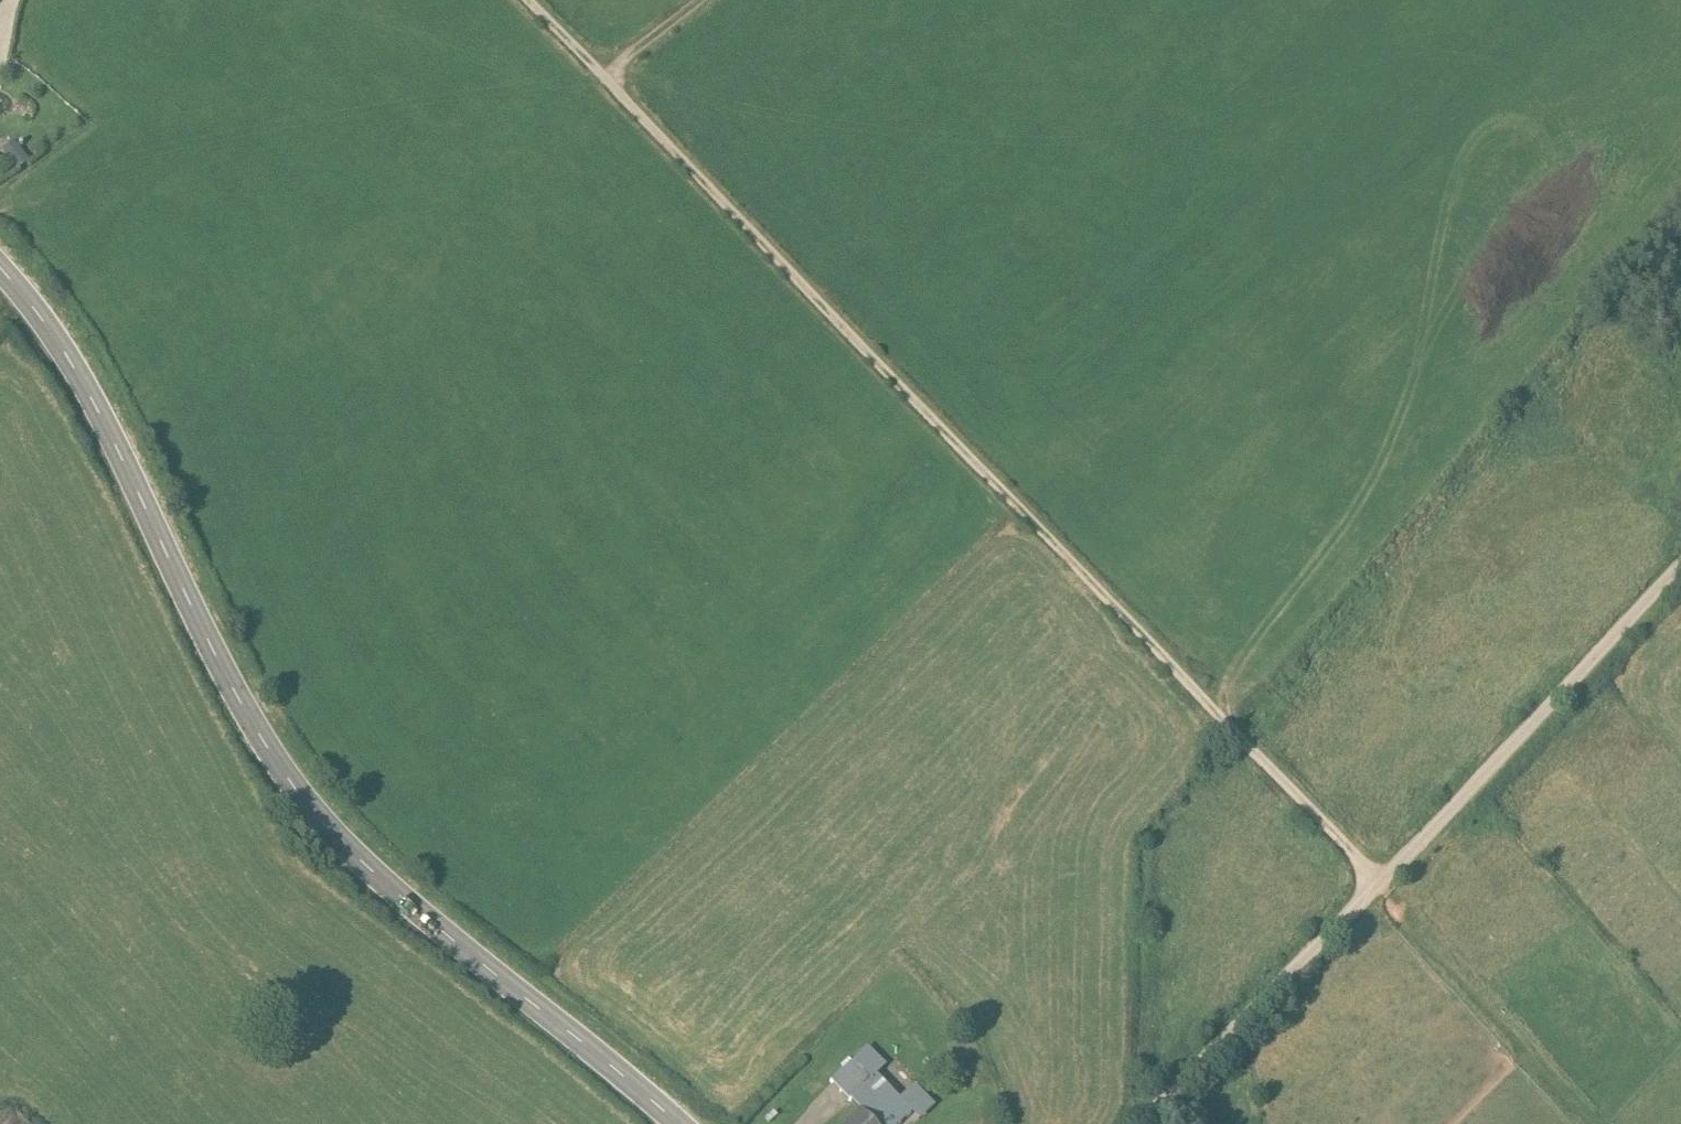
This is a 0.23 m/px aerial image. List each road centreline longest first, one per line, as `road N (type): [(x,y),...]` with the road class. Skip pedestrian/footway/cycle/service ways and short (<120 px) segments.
road 1 (track): [(1379,882),(529,0)]
road 2 (secondary): [(685,1123),(333,820),(240,684),(69,353),(0,273)]
road 3 (track): [(1141,1123),(1379,882),(1680,556)]
road 4 (track): [(709,0),(606,80)]

